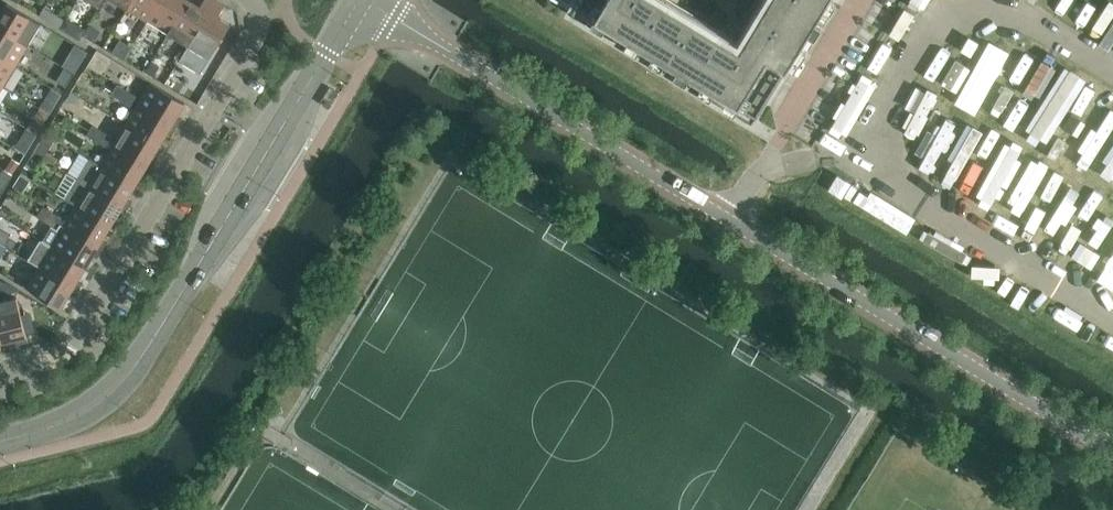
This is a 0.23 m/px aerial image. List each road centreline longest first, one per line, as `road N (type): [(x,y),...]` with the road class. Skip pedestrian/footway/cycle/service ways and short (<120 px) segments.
road 1 (tertiary): [(0,441),(83,414),(115,391),(150,347),(359,0)]
road 2 (residential): [(250,0),(260,33),(86,327),(49,359),(0,372)]
road 3 (tertiary): [(1112,451),(726,217)]
road 4 (tertiary): [(726,217),(365,0)]

